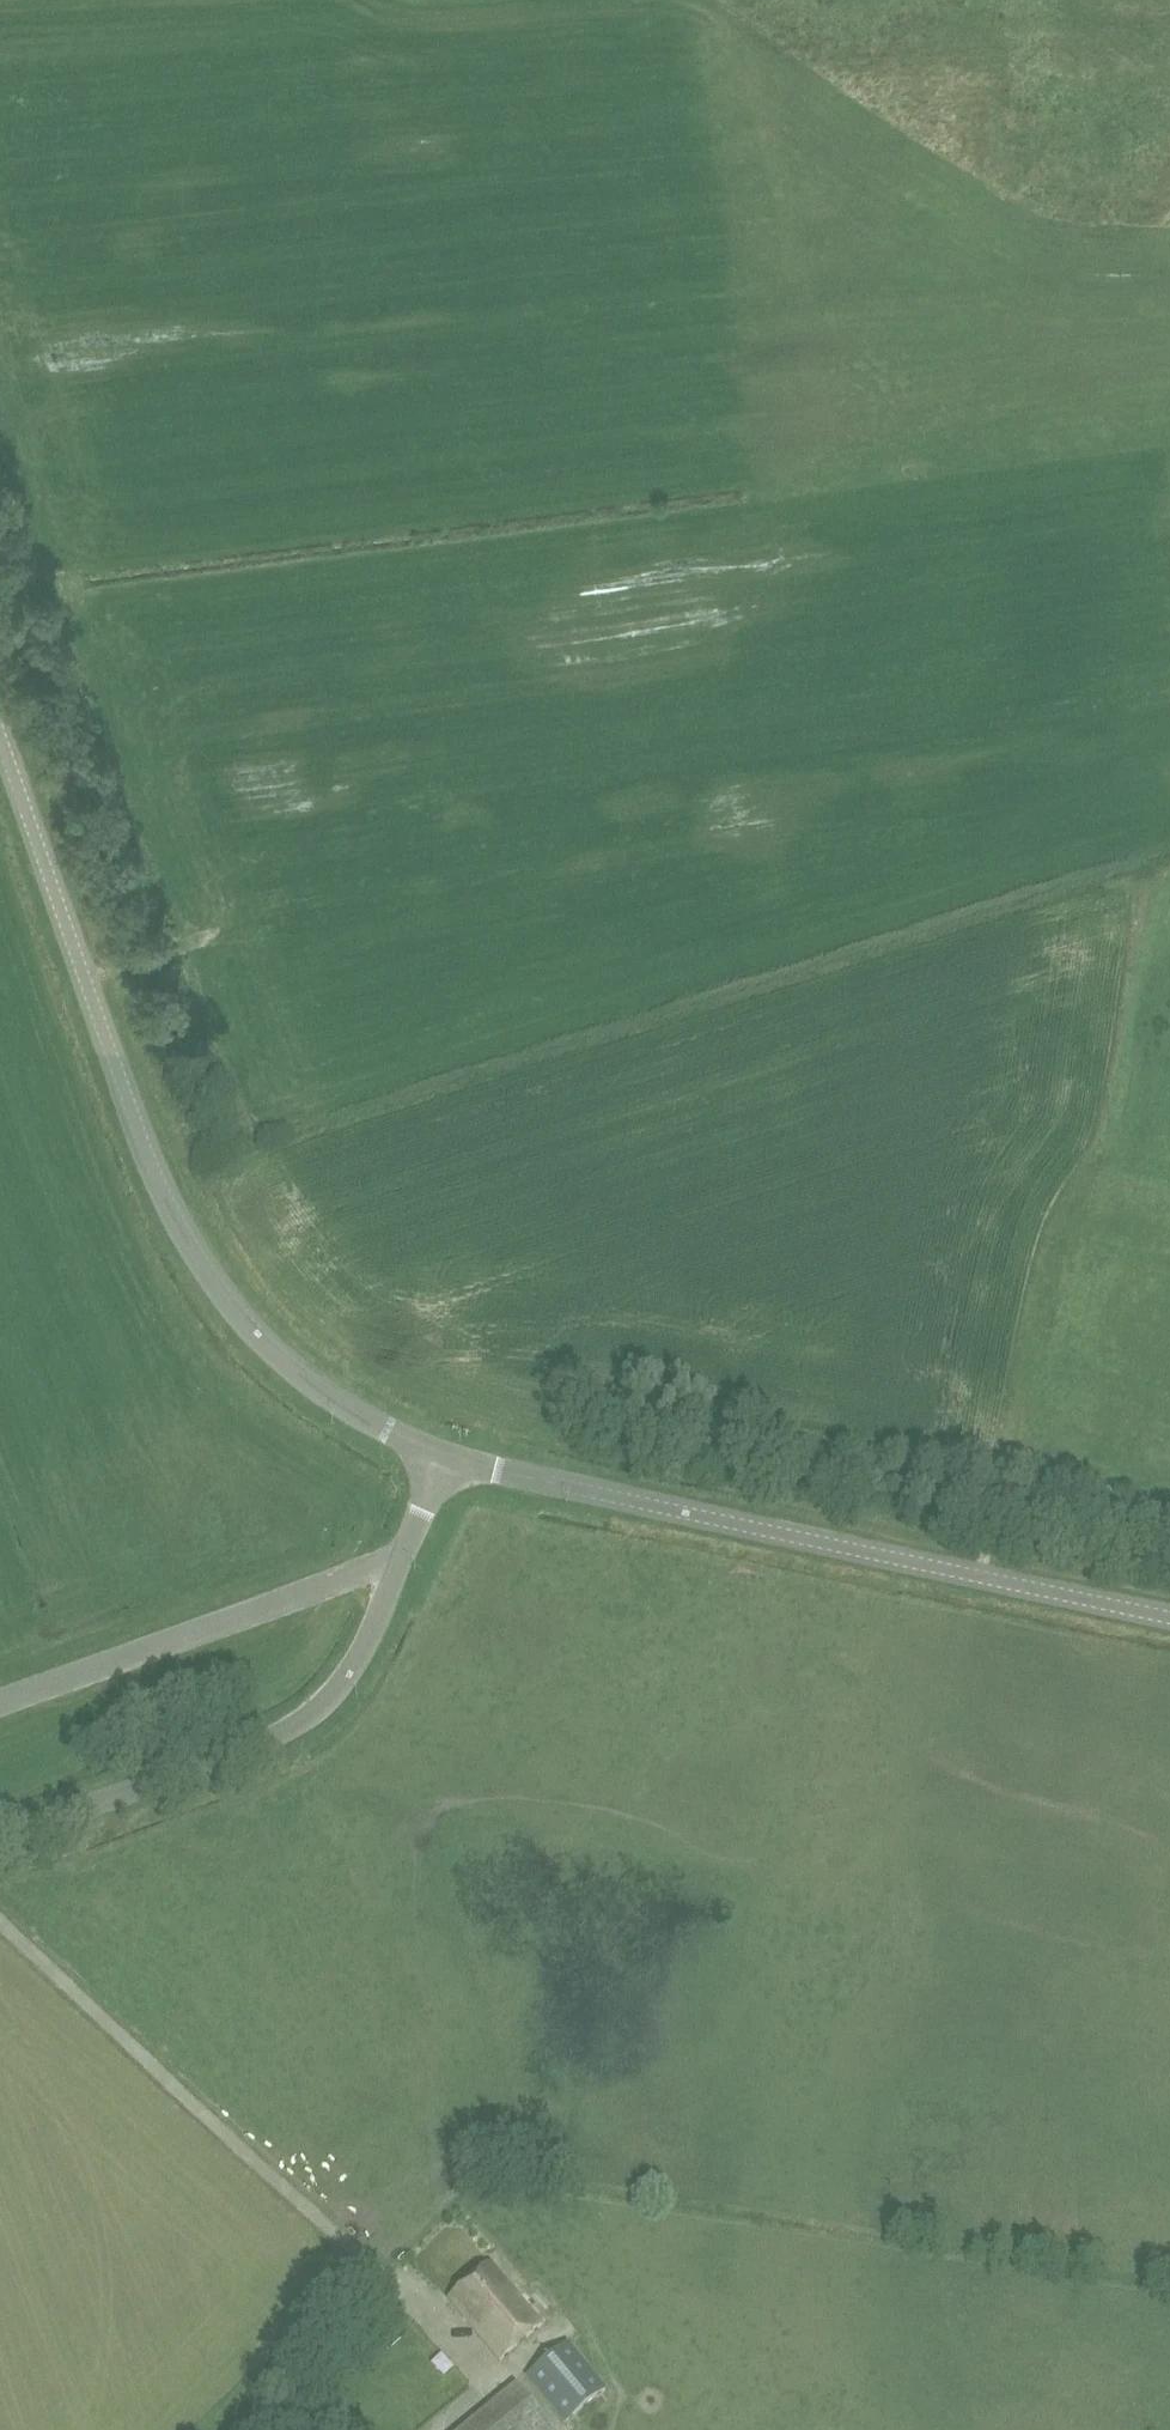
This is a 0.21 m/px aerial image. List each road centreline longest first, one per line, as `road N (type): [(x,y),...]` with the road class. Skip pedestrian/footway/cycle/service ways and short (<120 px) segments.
road 1 (tertiary): [(440,1454),(380,1426),(296,1369),(248,1324),(192,1247),(152,1168),(0,733)]
road 2 (tertiary): [(1169,1618),(440,1454)]
road 3 (tertiary): [(0,1840),(280,1734),(330,1698),(371,1634),(440,1454)]

